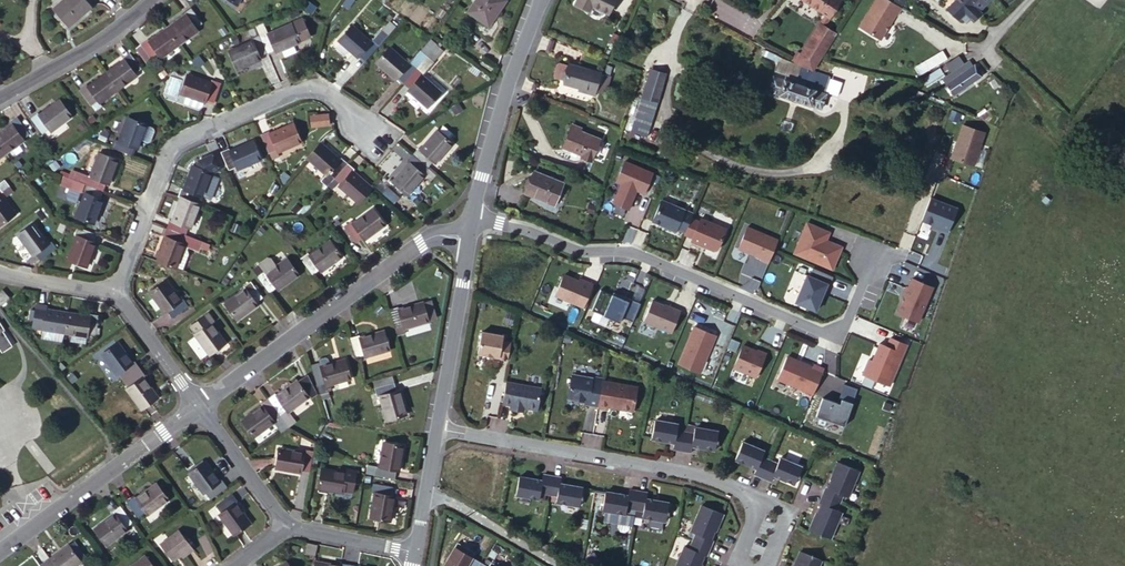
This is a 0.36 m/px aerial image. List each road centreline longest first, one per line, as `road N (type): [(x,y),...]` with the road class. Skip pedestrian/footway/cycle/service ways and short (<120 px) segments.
road 1 (residential): [(474,216),(579,252),(628,249),(826,333),(845,325),(872,263)]
road 2 (residential): [(113,290),(166,155),(183,137),(299,90),(323,91),(374,131)]
road 3 (residential): [(196,410),(422,245),(471,232)]
road 4 (residential): [(761,500),(696,474),(441,428)]
road 5 (residential): [(0,551),(196,410)]
road 6 (tertiary): [(474,216),(541,0)]
road 7 (tertiary): [(441,428),(471,232)]
road 8 (tertiary): [(0,96),(81,52),(150,0)]
road 9 (unclassified): [(429,490),(562,565)]
road 10 (residential): [(113,290),(196,410)]
road 11 (residential): [(196,410),(285,524)]
road 12 (residential): [(285,524),(417,550)]

